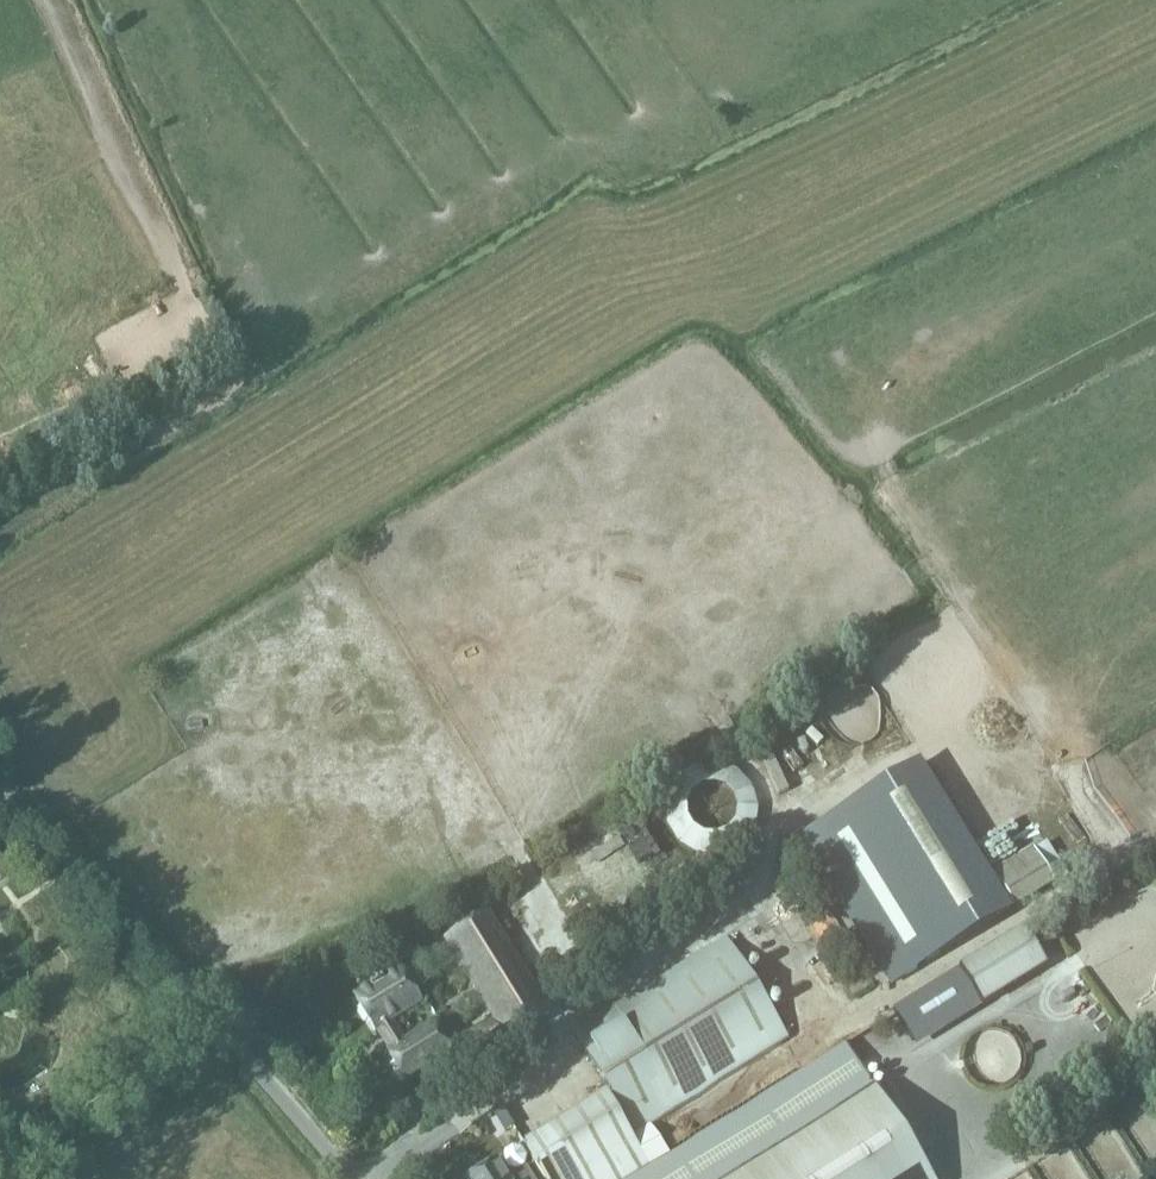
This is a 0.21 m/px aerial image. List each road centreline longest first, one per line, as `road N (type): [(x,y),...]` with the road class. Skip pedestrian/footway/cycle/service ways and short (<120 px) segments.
road 1 (unclassified): [(351,1178),(69,855),(36,822),(0,807)]

